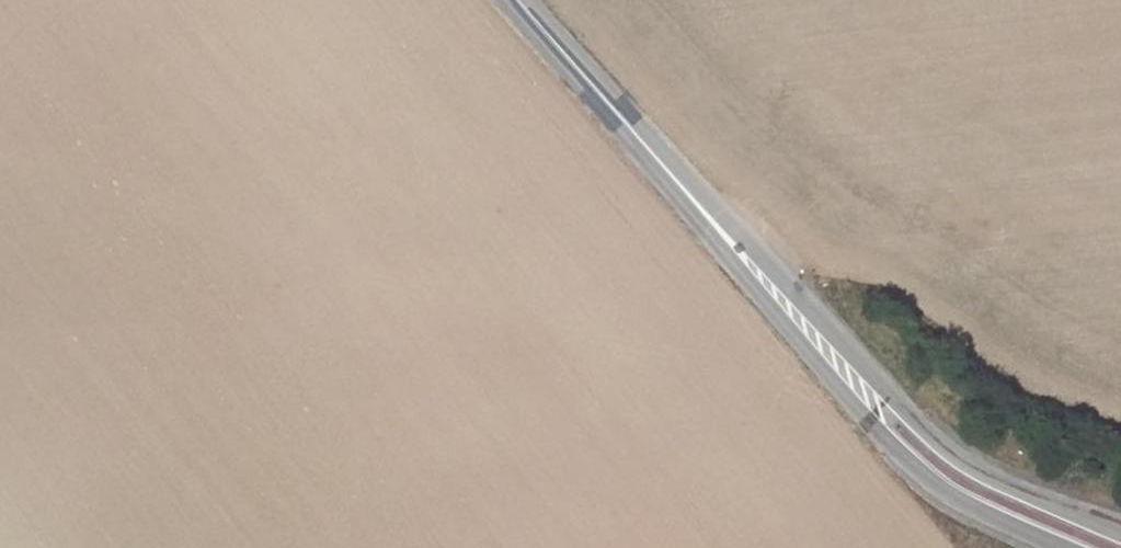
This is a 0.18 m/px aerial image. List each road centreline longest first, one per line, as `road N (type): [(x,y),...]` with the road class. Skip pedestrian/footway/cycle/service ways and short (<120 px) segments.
road 1 (unclassified): [(1120,532),(945,451),(625,122)]
road 2 (unclassified): [(625,122),(887,442),(949,494),(1063,547)]
road 3 (unclassified): [(625,122),(521,0)]

